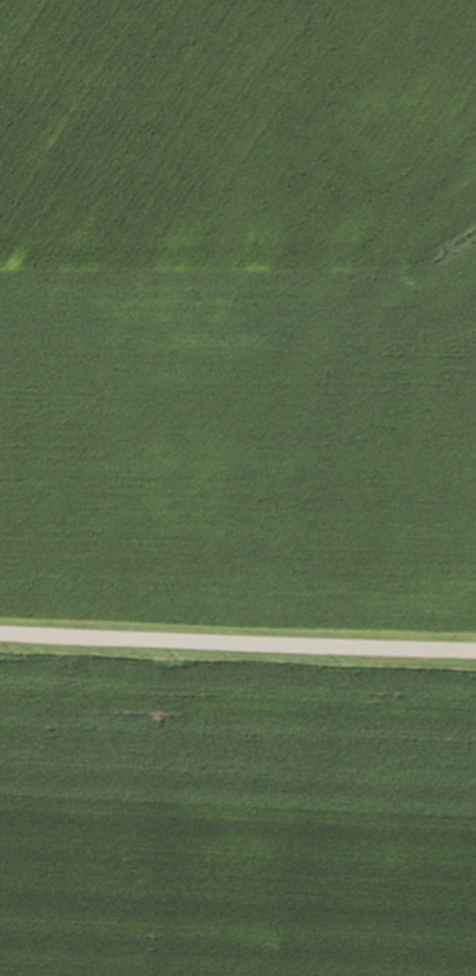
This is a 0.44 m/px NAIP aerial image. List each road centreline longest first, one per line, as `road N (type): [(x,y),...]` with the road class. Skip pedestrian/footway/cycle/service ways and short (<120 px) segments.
road 1 (residential): [(475,653),(0,635)]

